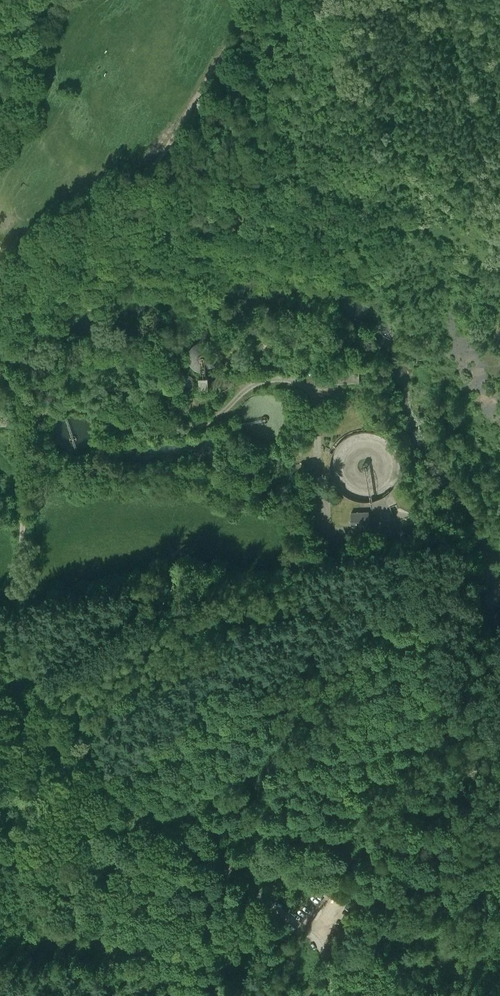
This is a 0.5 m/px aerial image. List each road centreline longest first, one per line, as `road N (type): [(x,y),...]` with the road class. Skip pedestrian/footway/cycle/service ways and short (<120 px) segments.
road 1 (unclassified): [(0,271),(133,182),(179,129),(250,0)]
road 2 (track): [(16,382),(25,455),(19,606),(30,669)]
road 3 (track): [(49,721),(126,797),(210,857)]

